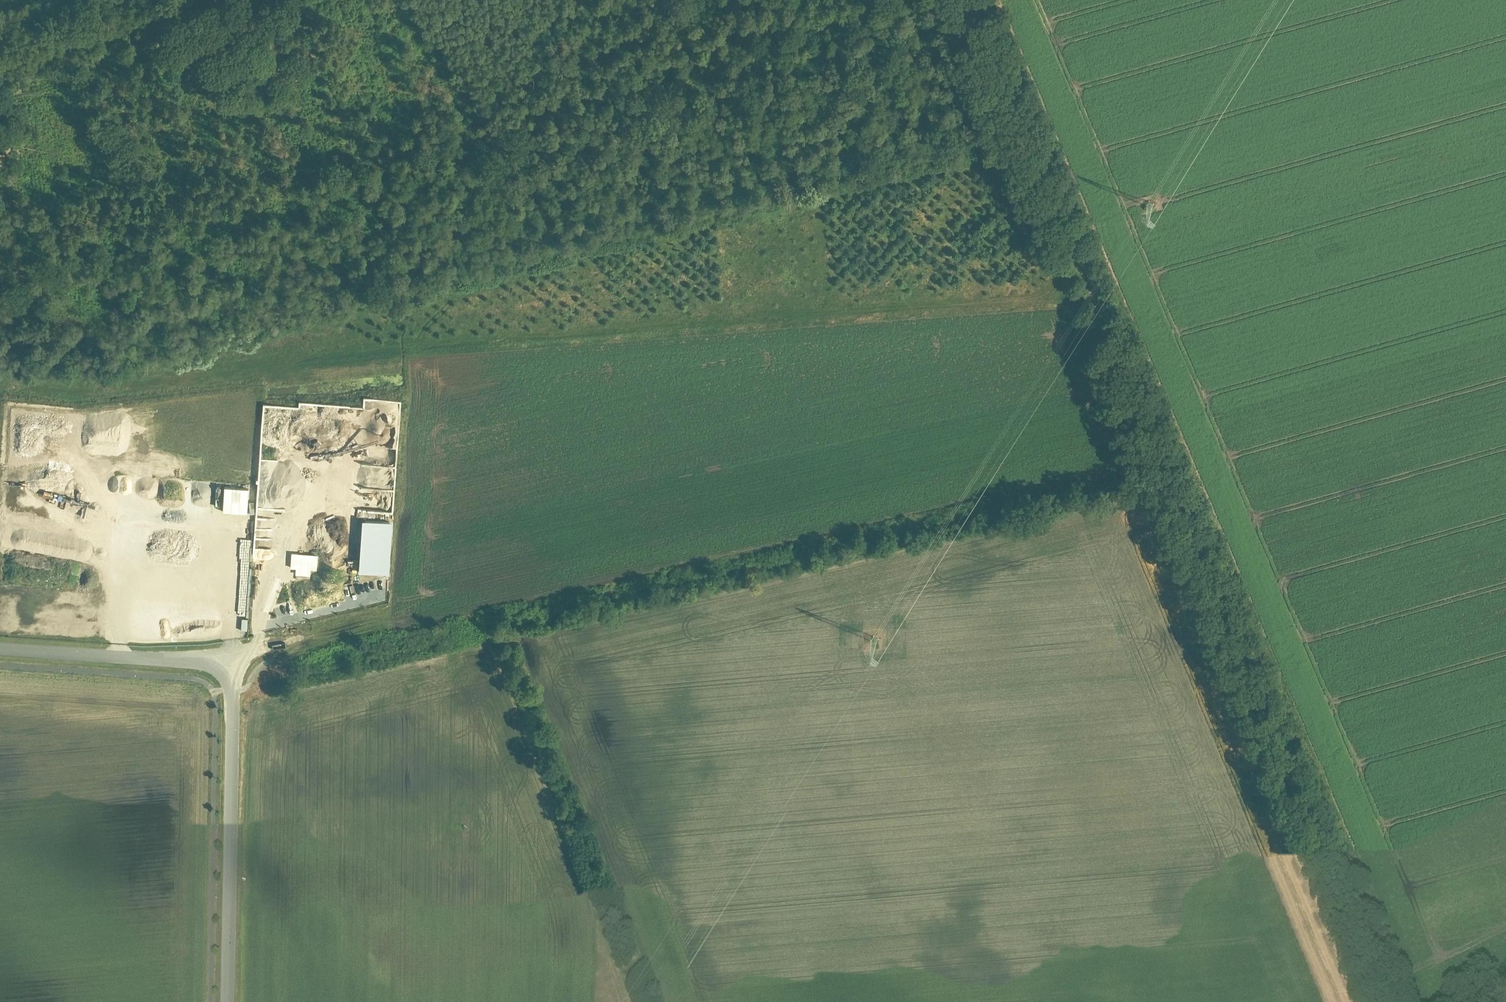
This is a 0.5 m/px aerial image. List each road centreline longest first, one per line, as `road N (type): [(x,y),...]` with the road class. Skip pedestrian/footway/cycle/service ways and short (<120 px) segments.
road 1 (unclassified): [(1390,1001),(970,0)]
road 2 (residential): [(227,1001),(236,693),(228,671),(211,660)]
road 3 (residential): [(211,660),(0,650)]
road 4 (track): [(0,55),(183,0)]

